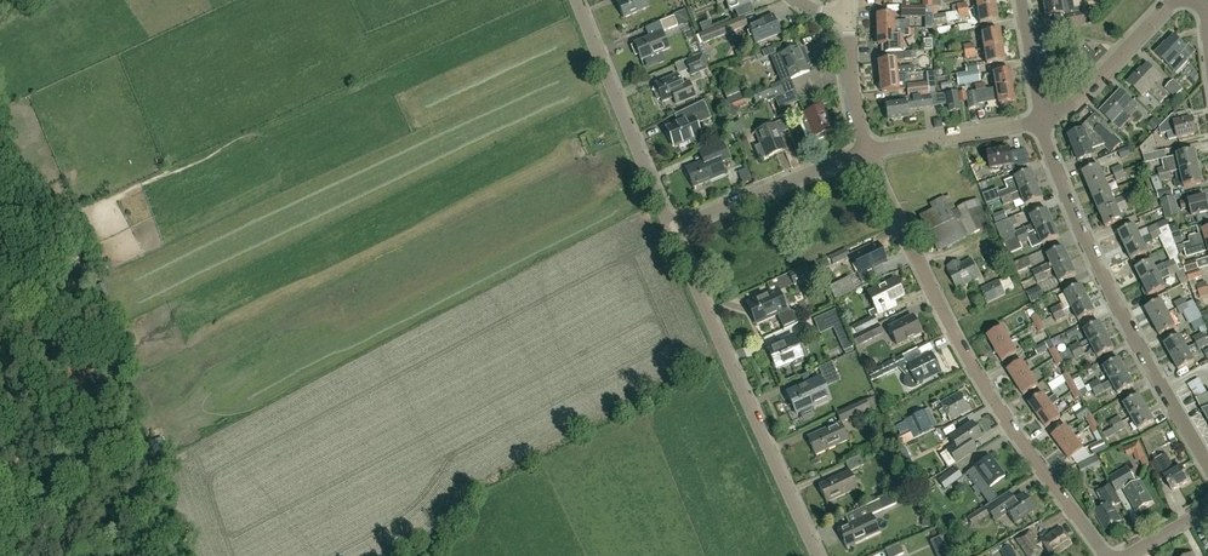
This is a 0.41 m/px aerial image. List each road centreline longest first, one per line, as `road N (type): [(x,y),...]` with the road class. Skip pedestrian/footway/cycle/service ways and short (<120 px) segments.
road 1 (residential): [(1105,555),(992,401),(894,217),(867,150)]
road 2 (residential): [(1207,466),(1085,240),(1042,117)]
road 3 (residential): [(817,555),(671,229)]
road 4 (residential): [(671,229),(577,0)]
road 5 (residential): [(671,229),(867,150)]
road 6 (residential): [(1042,117),(1080,96),(1176,0)]
road 7 (residential): [(867,150),(1042,117)]
road 8 (residential): [(867,150),(847,14)]

